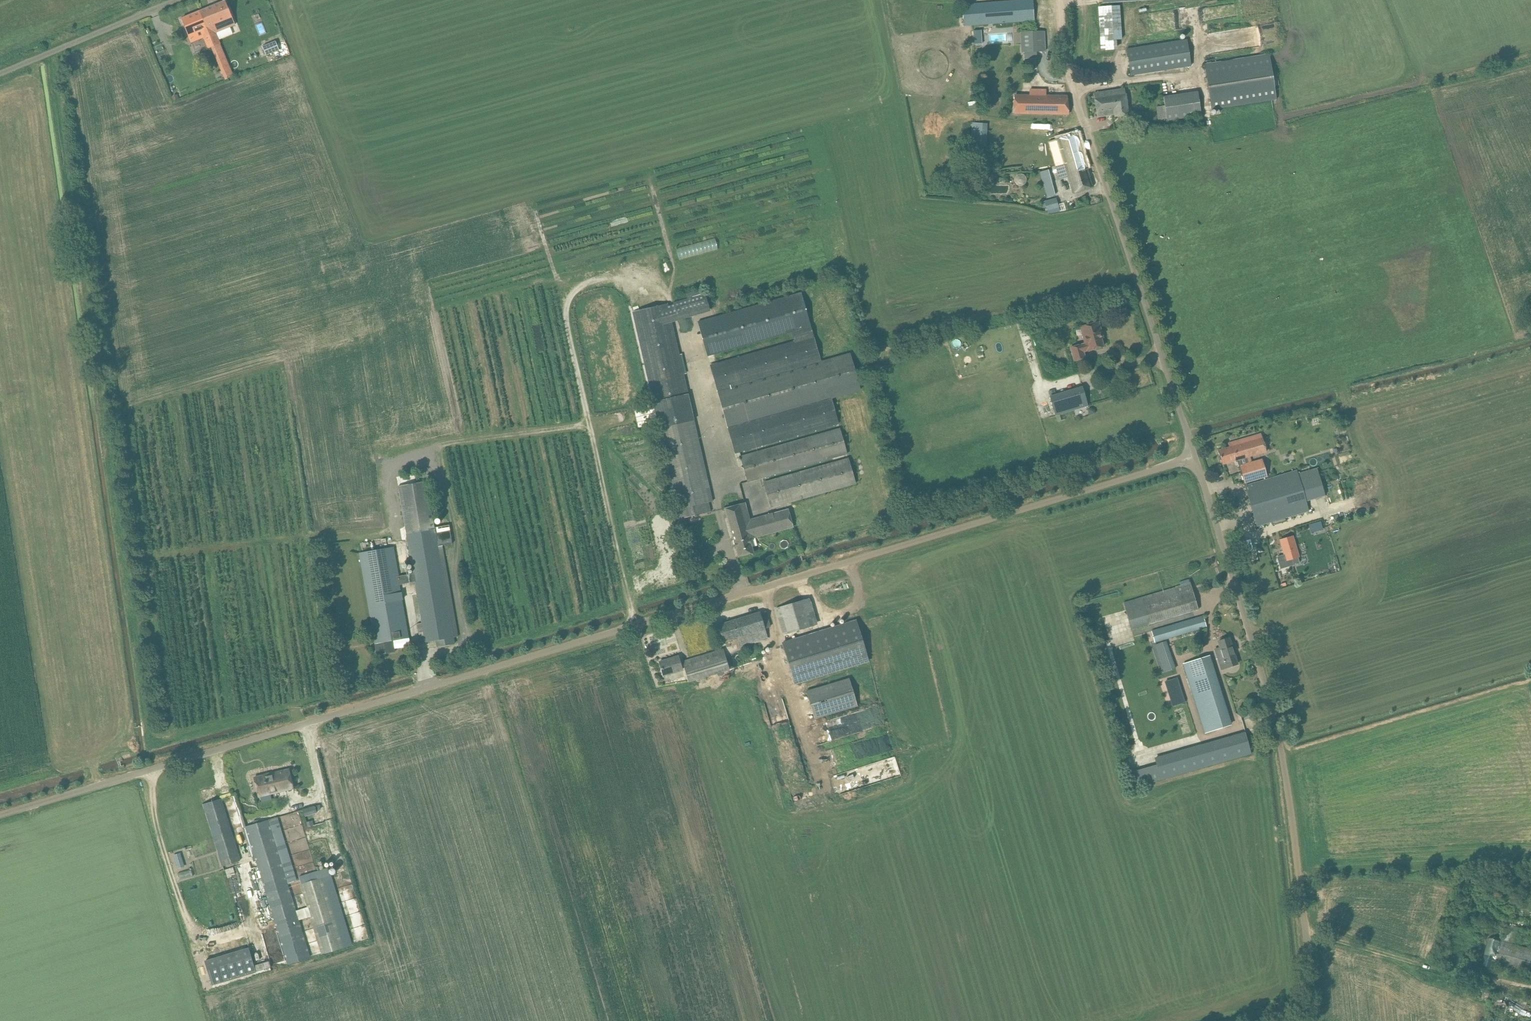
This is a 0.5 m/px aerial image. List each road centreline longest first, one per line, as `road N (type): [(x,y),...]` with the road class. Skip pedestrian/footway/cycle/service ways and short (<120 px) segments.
road 1 (unclassified): [(0,814),(1194,457)]
road 2 (unclassified): [(1315,1020),(1282,757),(1194,457)]
road 3 (unclassified): [(1194,457),(1071,82)]
road 4 (unclassified): [(0,74),(177,0)]

